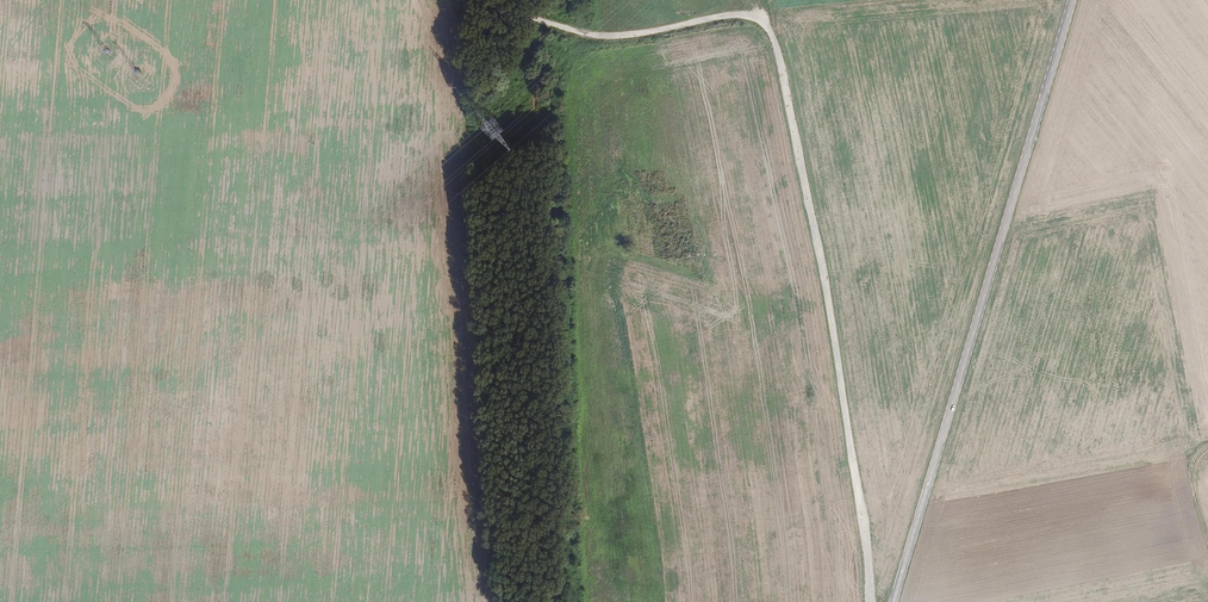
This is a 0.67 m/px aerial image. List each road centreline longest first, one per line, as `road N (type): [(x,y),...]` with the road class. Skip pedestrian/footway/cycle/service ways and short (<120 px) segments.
road 1 (secondary): [(1073,0),(890,601)]

